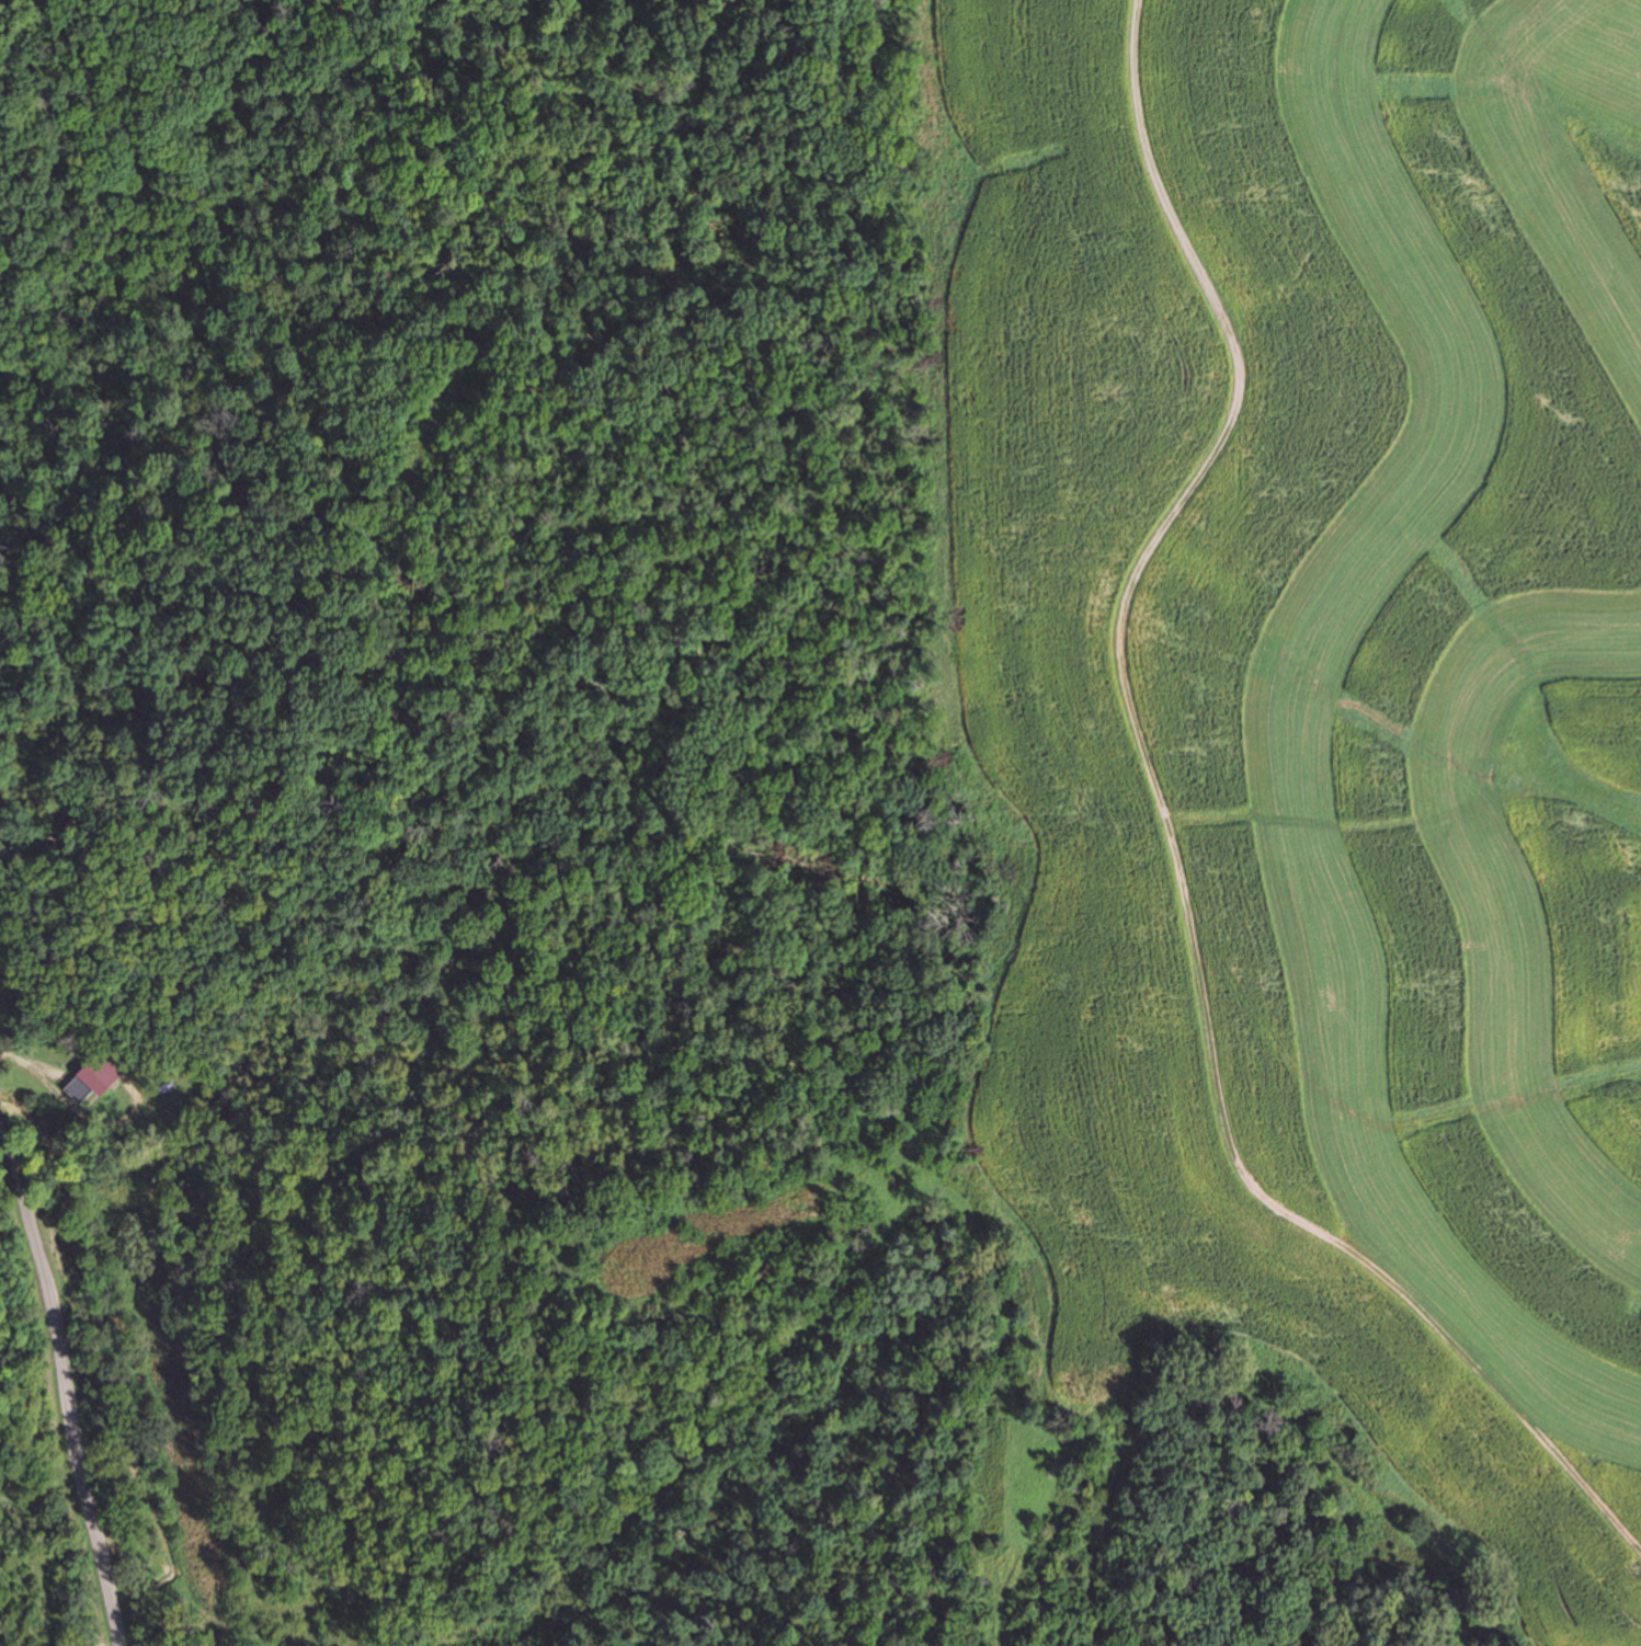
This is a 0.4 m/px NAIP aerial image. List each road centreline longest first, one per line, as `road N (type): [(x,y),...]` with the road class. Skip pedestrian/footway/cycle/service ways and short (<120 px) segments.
road 1 (residential): [(65,1645),(62,1576),(0,1363)]

